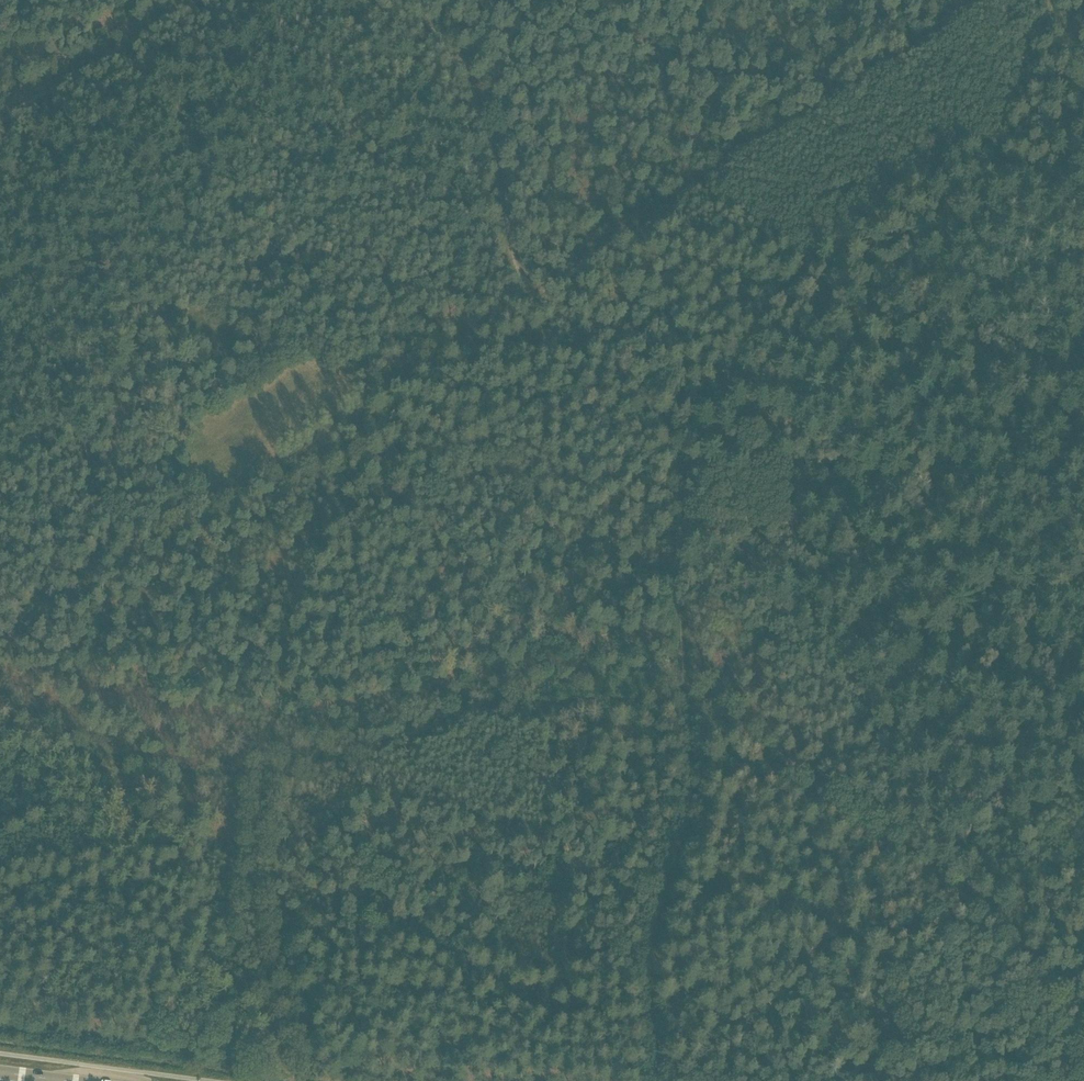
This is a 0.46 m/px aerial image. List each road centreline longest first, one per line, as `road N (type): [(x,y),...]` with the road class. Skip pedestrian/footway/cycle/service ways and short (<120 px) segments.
road 1 (track): [(274,1023),(262,929),(264,834),(282,705),(681,466),(679,590),(694,699)]
road 2 (track): [(1004,938),(988,914),(848,824),(694,699)]
road 3 (track): [(659,1071),(652,971),(691,840),(699,781),(694,699)]
road 4 (track): [(426,0),(490,108),(516,254),(540,299)]
road 5 (track): [(0,124),(211,0)]

